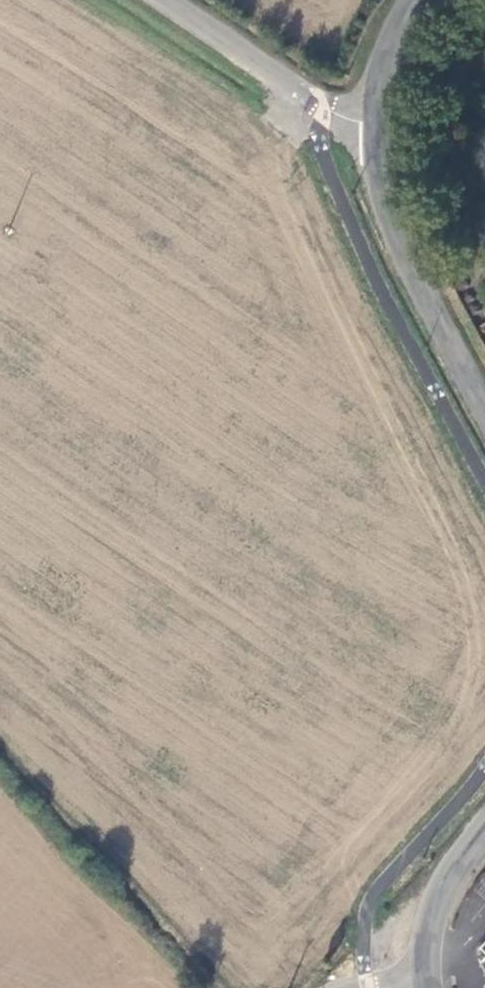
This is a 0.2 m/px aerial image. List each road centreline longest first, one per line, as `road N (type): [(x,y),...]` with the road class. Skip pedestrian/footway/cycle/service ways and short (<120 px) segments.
road 1 (tertiary): [(484,399),(393,216),(379,127)]
road 2 (unclassified): [(379,127),(343,121),(161,0)]
road 3 (tertiary): [(429,987),(437,906),(484,827)]
road 4 (tertiary): [(379,127),(386,63),(415,0)]

